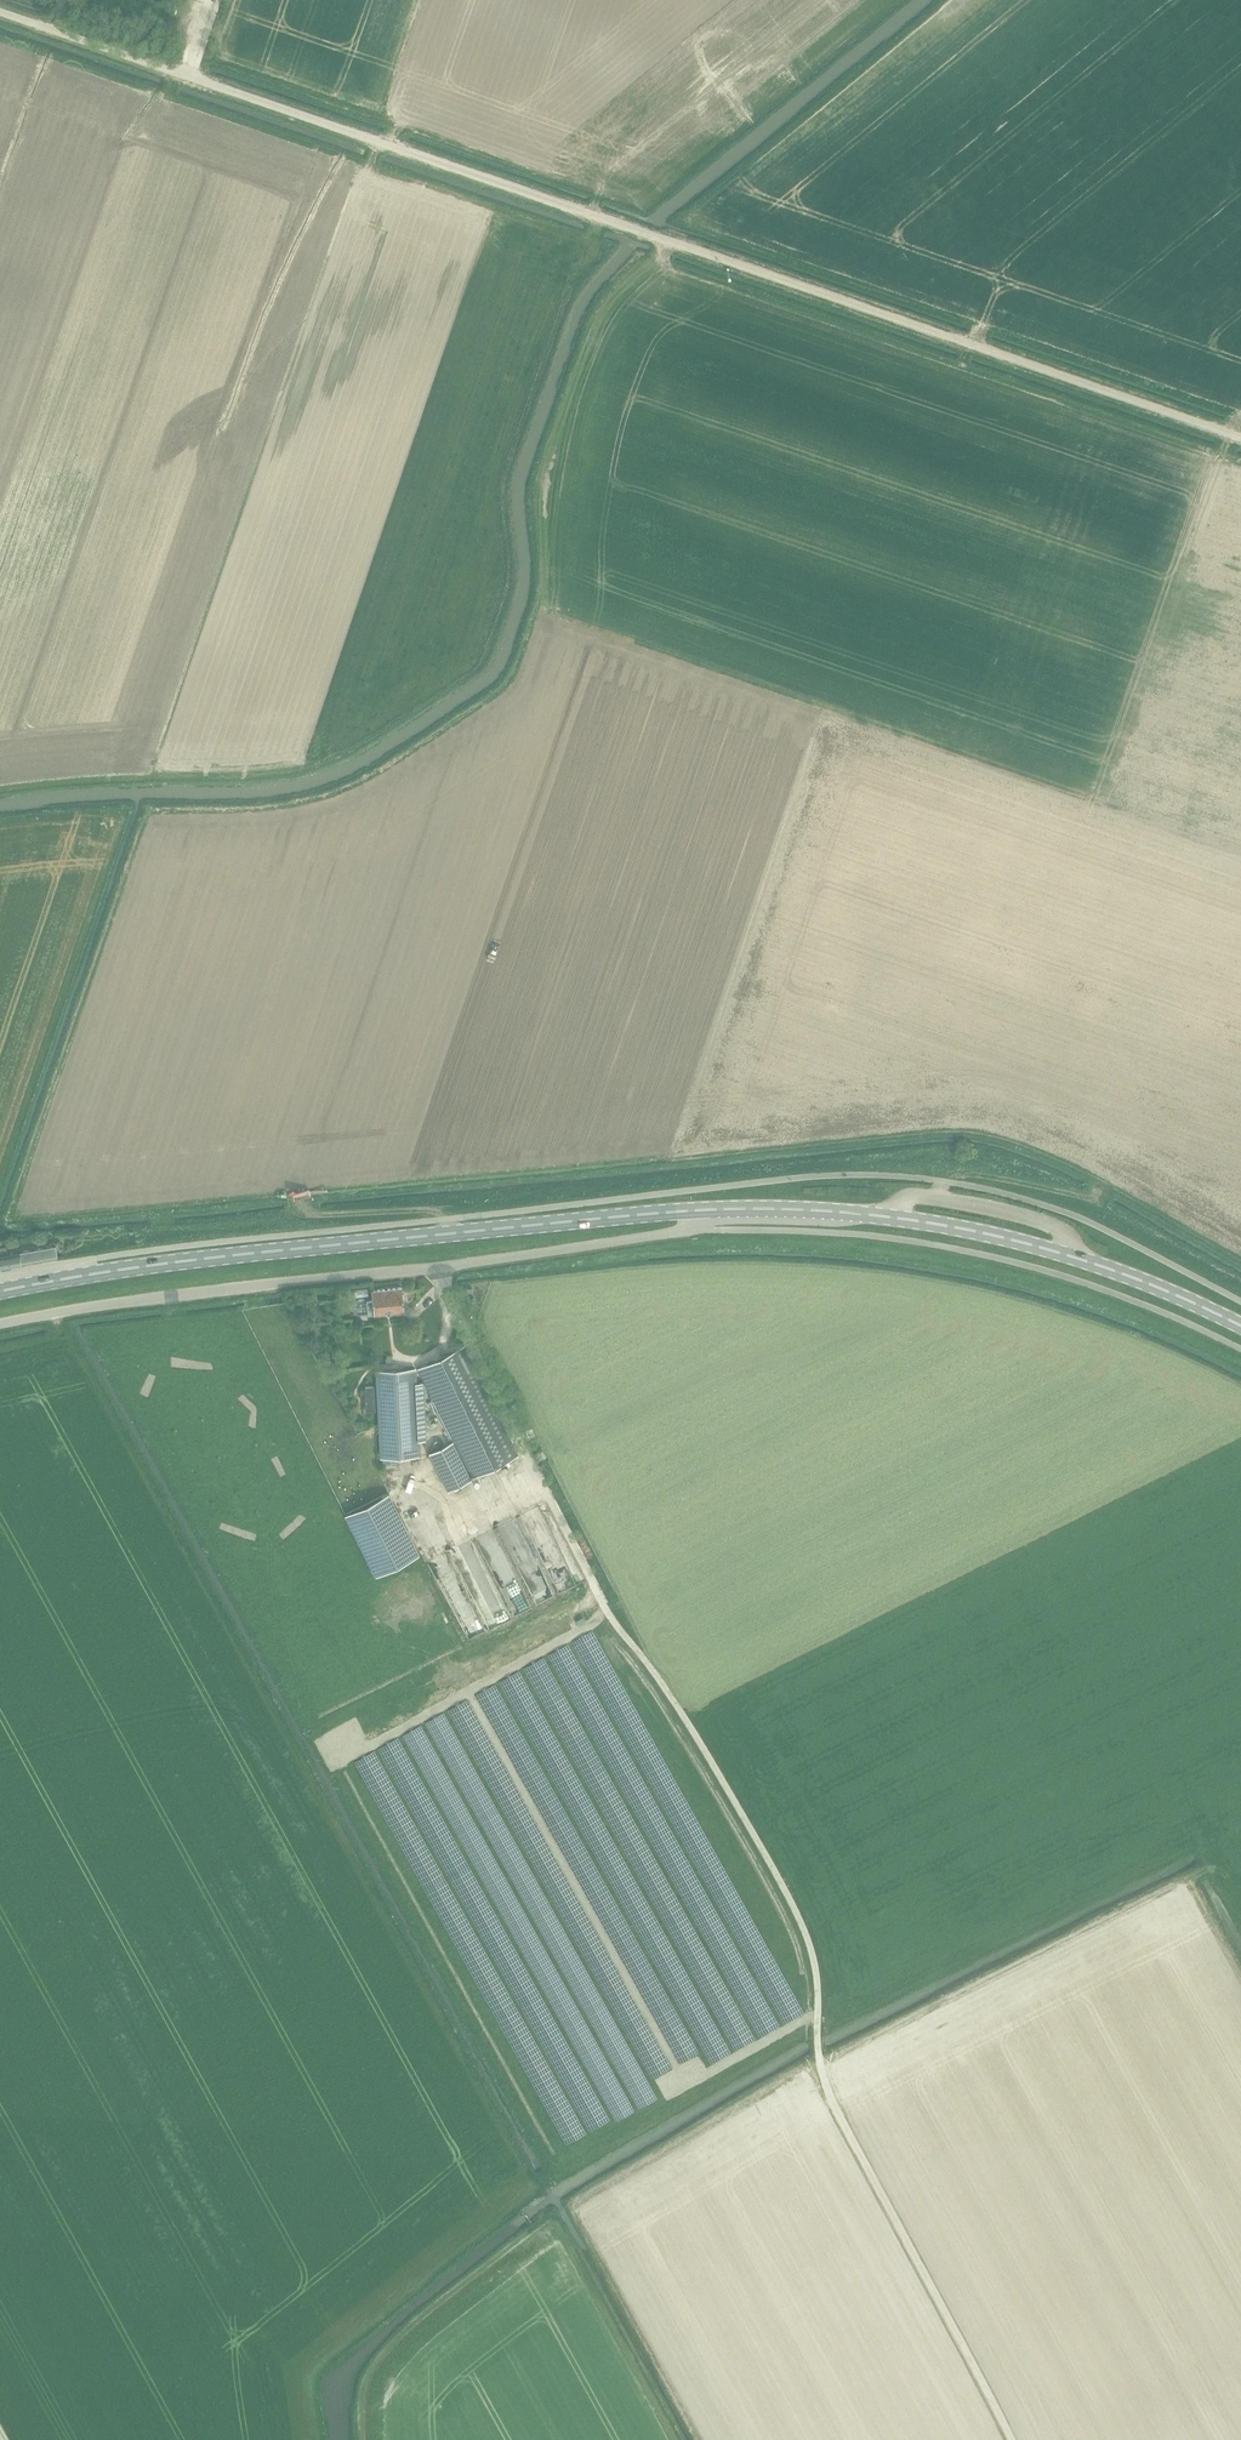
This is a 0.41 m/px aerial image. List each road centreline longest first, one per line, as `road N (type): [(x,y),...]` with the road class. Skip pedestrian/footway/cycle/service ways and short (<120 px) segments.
road 1 (unclassified): [(1240,436),(0,11)]
road 2 (track): [(1014,2439),(825,2076),(809,1940),(674,1694),(583,1567)]
road 3 (unclassified): [(0,1327),(711,1227),(712,1210)]
road 4 (primary): [(0,1293),(168,1264),(712,1210)]
road 5 (primary): [(1240,1326),(1152,1285),(992,1235),(851,1213),(712,1210)]

